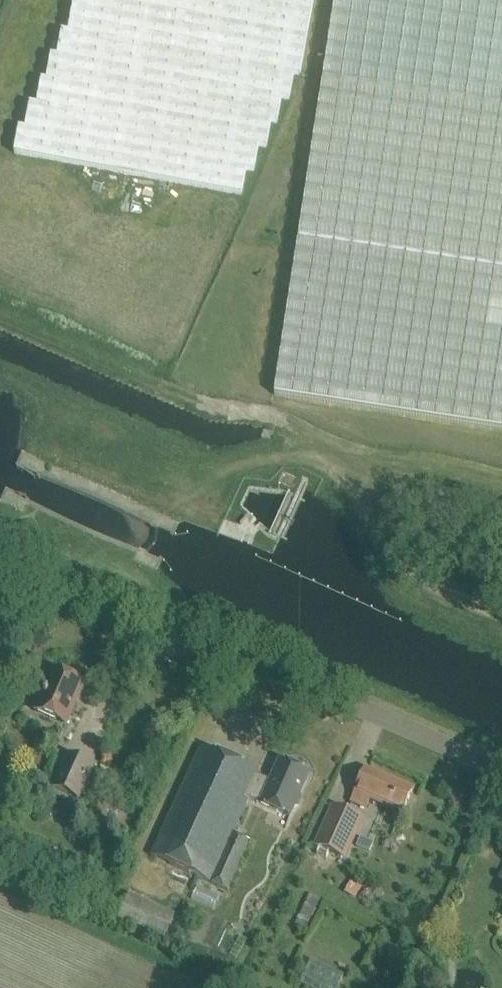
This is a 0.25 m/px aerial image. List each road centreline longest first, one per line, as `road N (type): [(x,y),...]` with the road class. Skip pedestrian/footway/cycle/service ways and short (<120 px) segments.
road 1 (unclassified): [(501,769),(0,544)]
road 2 (track): [(501,616),(435,589),(379,537),(412,462),(501,482)]
road 3 (track): [(129,446),(222,470),(271,459),(316,461),(337,473),(379,537)]

